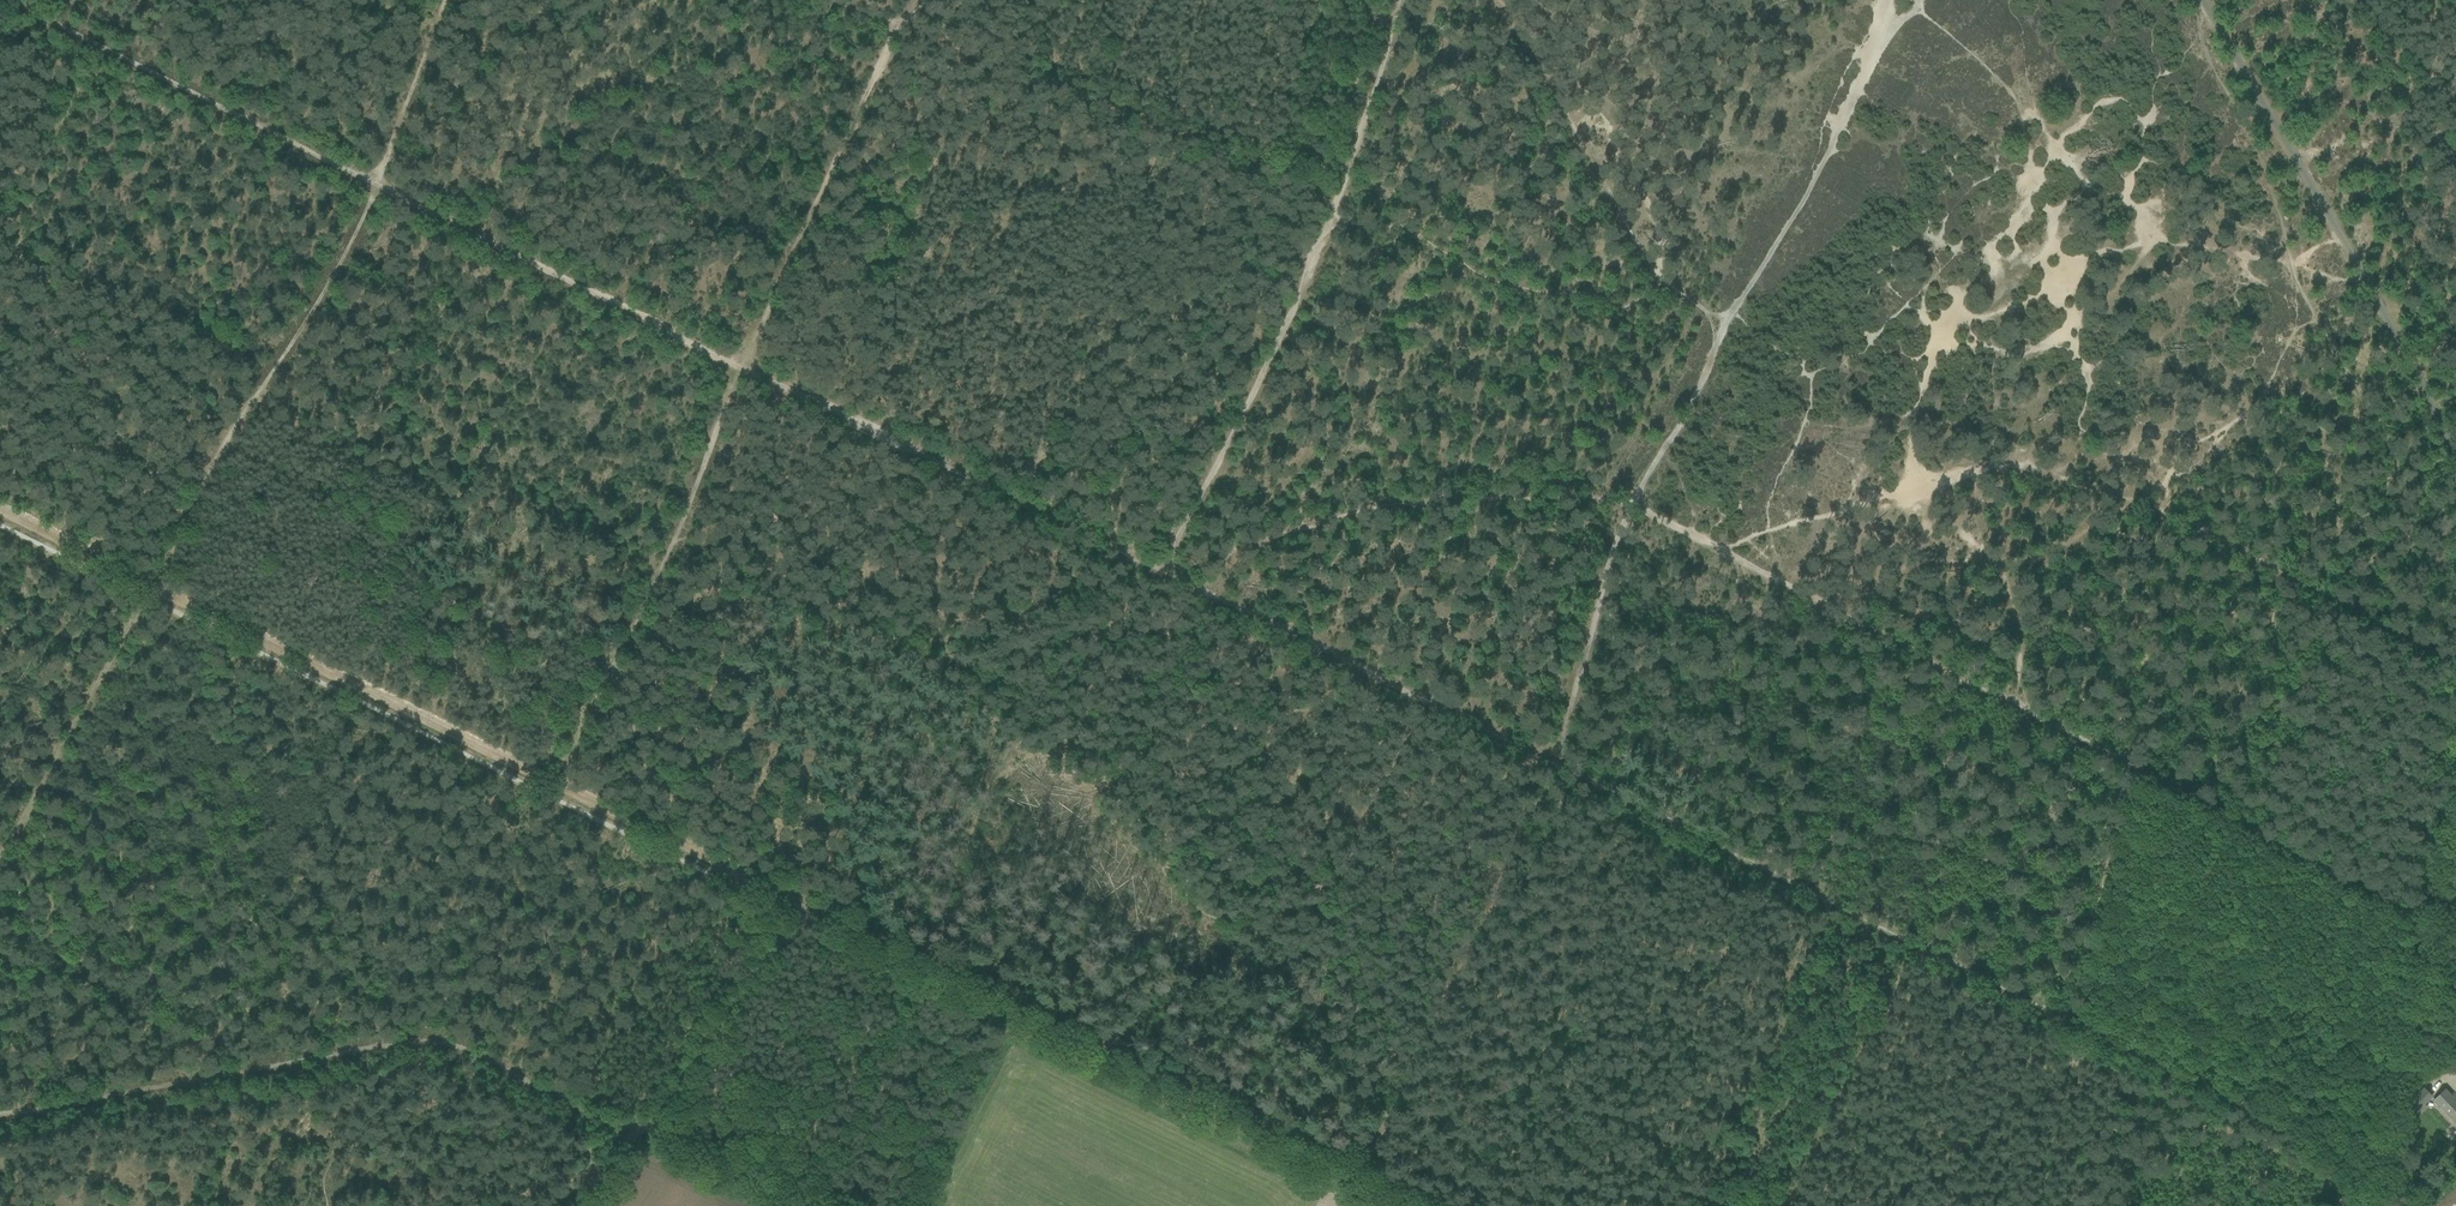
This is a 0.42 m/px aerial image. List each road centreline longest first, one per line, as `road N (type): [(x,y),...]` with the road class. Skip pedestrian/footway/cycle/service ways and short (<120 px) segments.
road 1 (track): [(1422,1205),(0,509)]
road 2 (track): [(0,0),(1108,553)]
road 3 (track): [(899,37),(555,782)]
road 4 (track): [(1637,504),(1732,318),(1813,192),(1900,16),(1917,0)]
road 5 (track): [(2075,1023),(1555,773)]
road 6 (track): [(2455,448),(2356,235),(2204,0)]
road 7 (track): [(0,1115),(401,1044),(440,1042),(478,1052)]
road 8 (track): [(2006,708),(1637,504)]
road 9 (track): [(1555,773),(1180,586)]
road 10 (track): [(1162,579),(1296,317),(1339,201)]
road 11 (track): [(2438,929),(2129,777)]
road 12 (track): [(0,861),(149,582)]
road 13 (track): [(1555,773),(1595,614),(1637,504)]
road 14 (track): [(1443,1018),(1555,773)]
road 15 (track): [(1339,201),(1402,0)]
road 16 (track): [(478,1052),(621,1130),(648,1130)]
road 17 (track): [(1365,1188),(1443,1018)]
road 18 (unclassified): [(2420,1021),(2455,844)]
road 19 (track): [(807,1205),(648,1130)]
road 20 (track): [(2233,1098),(2075,1023)]
road 21 (track): [(2386,1156),(2233,1098)]
road 22 (track): [(2129,777),(2006,708)]
road 23 (unclassified): [(2373,1205),(2406,1088)]

